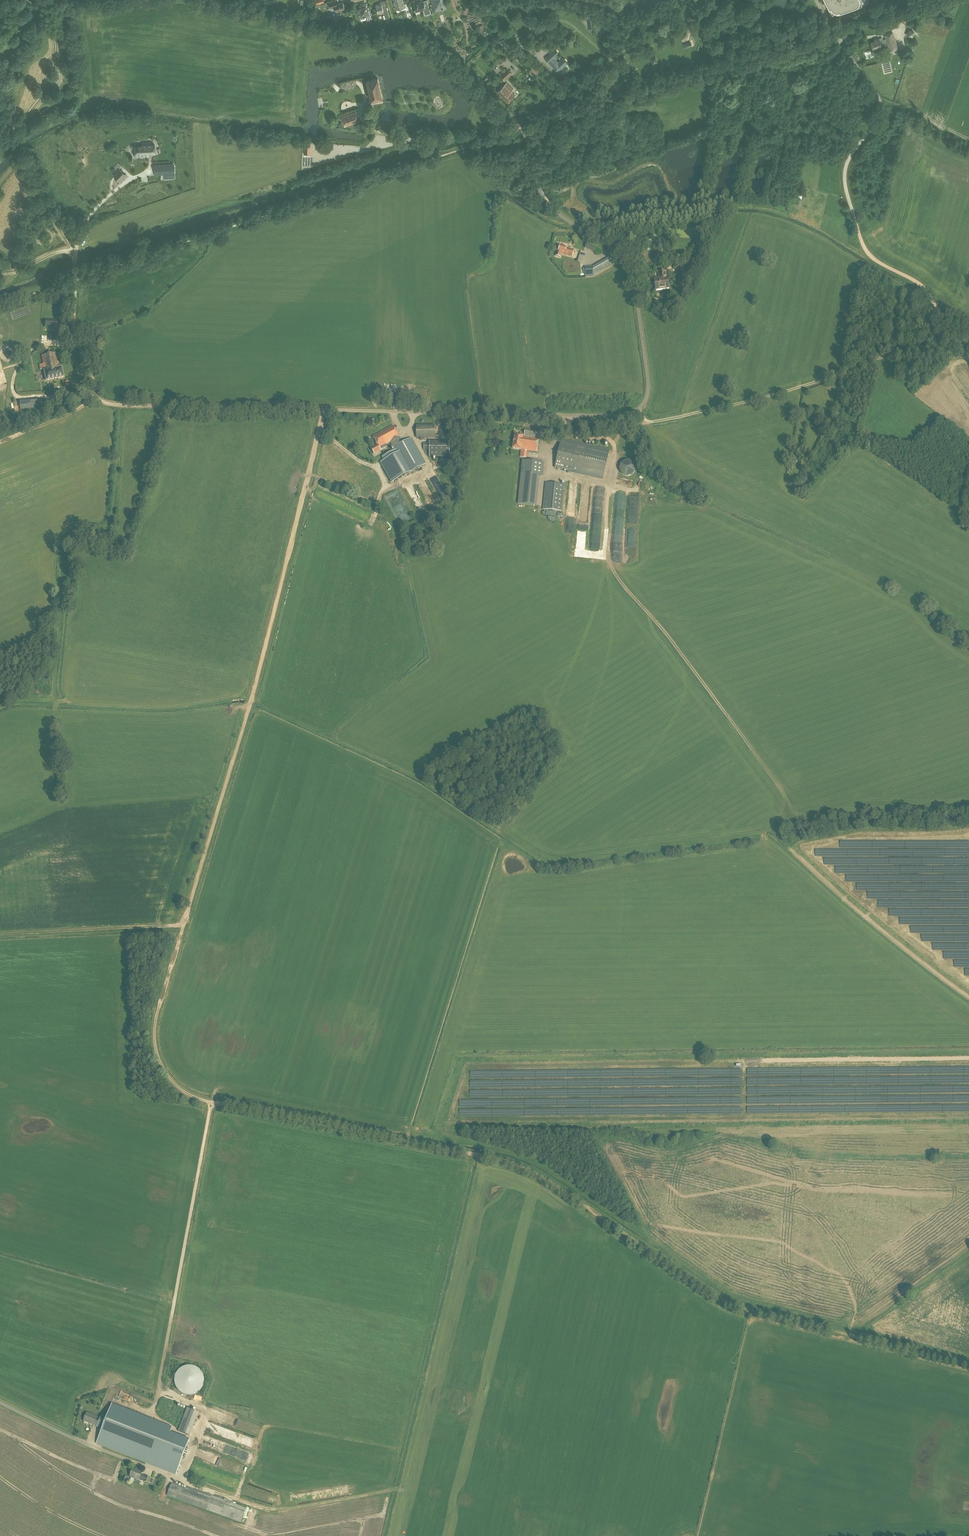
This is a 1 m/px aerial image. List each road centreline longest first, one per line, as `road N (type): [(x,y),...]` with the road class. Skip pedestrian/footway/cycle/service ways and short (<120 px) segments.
road 1 (track): [(968,1364),(727,1303),(519,1166),(211,1102),(187,1093),(163,1067),(155,1020),(250,705),(324,410)]
road 2 (unclassified): [(85,351),(95,396),(112,404),(606,416),(638,409),(648,380),(630,266),(545,199),(520,121)]
road 3 (track): [(968,360),(922,286),(864,248),(845,169),(879,105),(832,27)]
road 4 (track): [(967,356),(891,355),(669,419),(647,421),(638,409)]
road 5 (track): [(211,1102),(154,1411)]
road 6 (residential): [(520,121),(581,95),(623,51),(674,31),(714,0)]
road 7 (track): [(0,935),(183,927)]
road 8 (unclassified): [(160,1472),(0,1401)]
road 9 (unclassified): [(376,131),(443,139),(520,121)]

